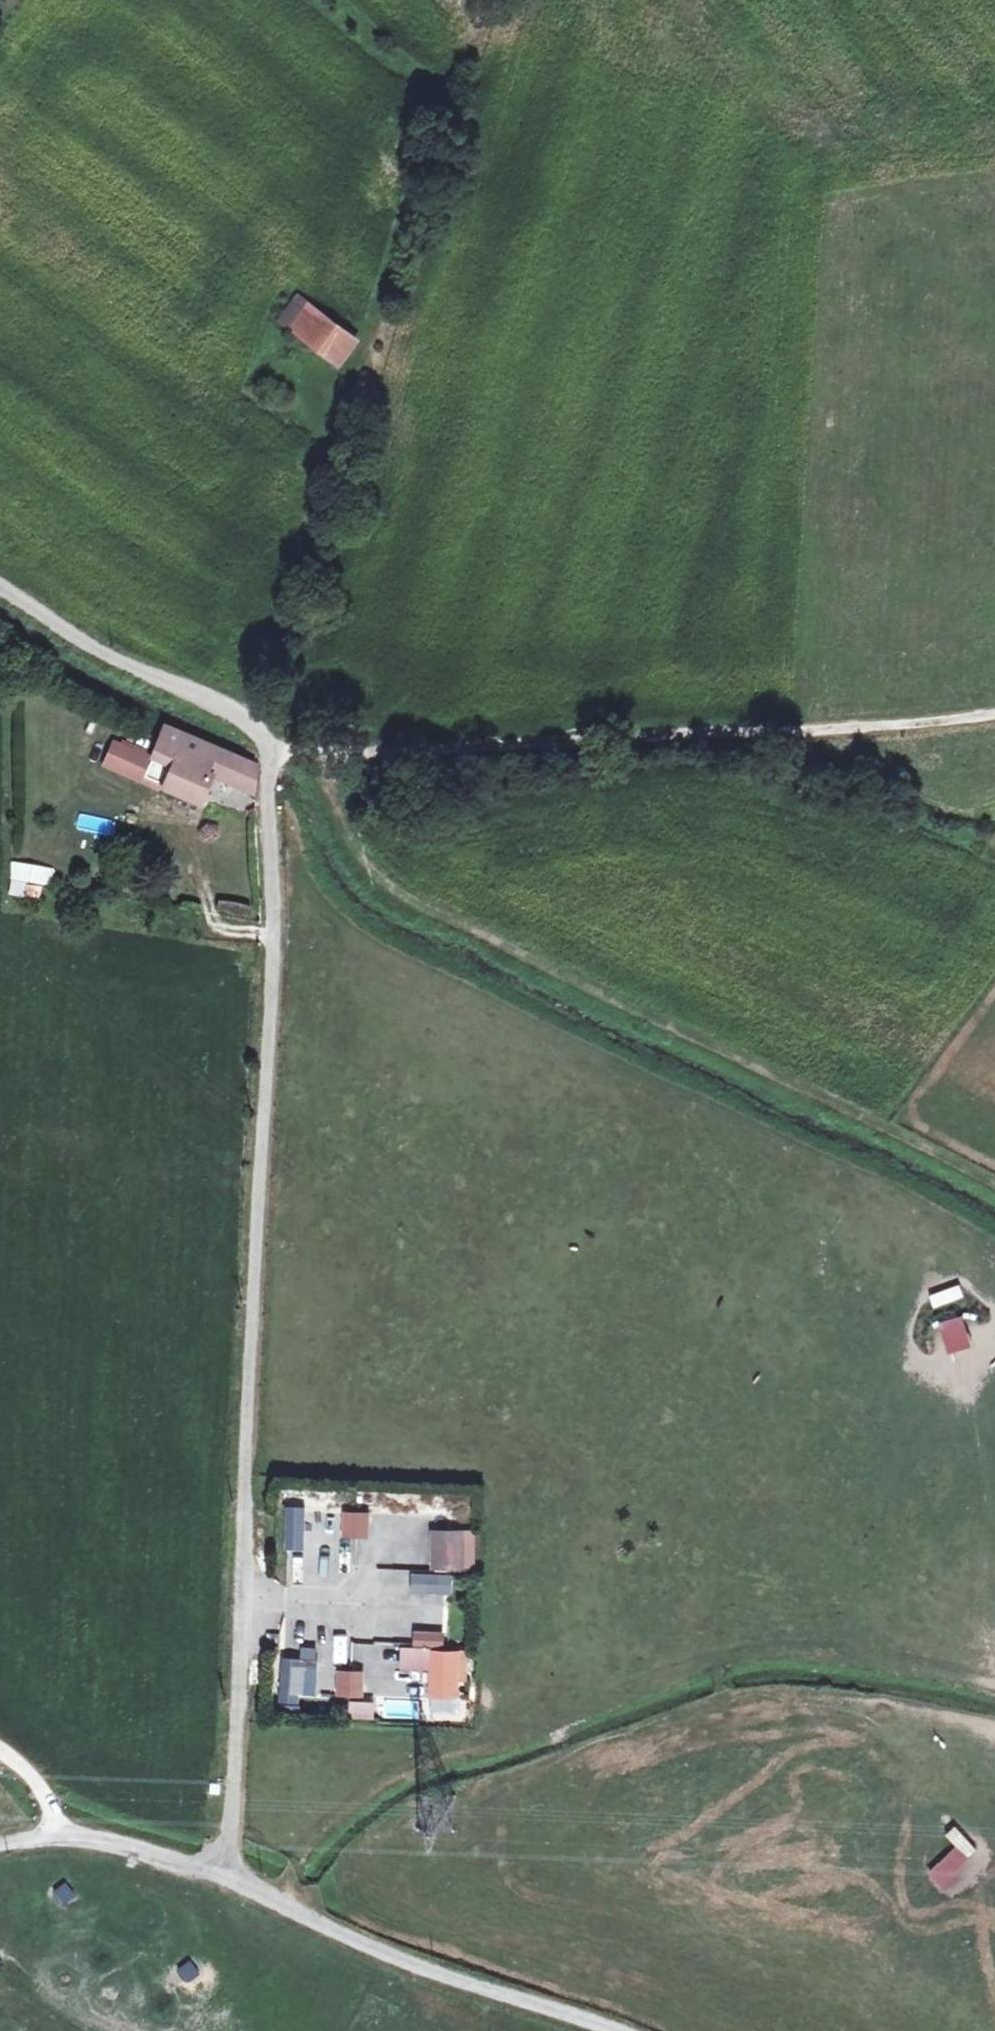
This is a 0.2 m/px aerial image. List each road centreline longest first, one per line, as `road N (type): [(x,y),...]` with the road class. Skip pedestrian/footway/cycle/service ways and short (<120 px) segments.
road 1 (unclassified): [(272,754),(272,996),(226,1871)]
road 2 (track): [(994,710),(727,736),(272,754),(245,716),(64,632),(0,584)]
road 3 (unclassified): [(226,1871),(384,1950),(601,2030)]
road 4 (unclassified): [(58,1834),(226,1871)]

